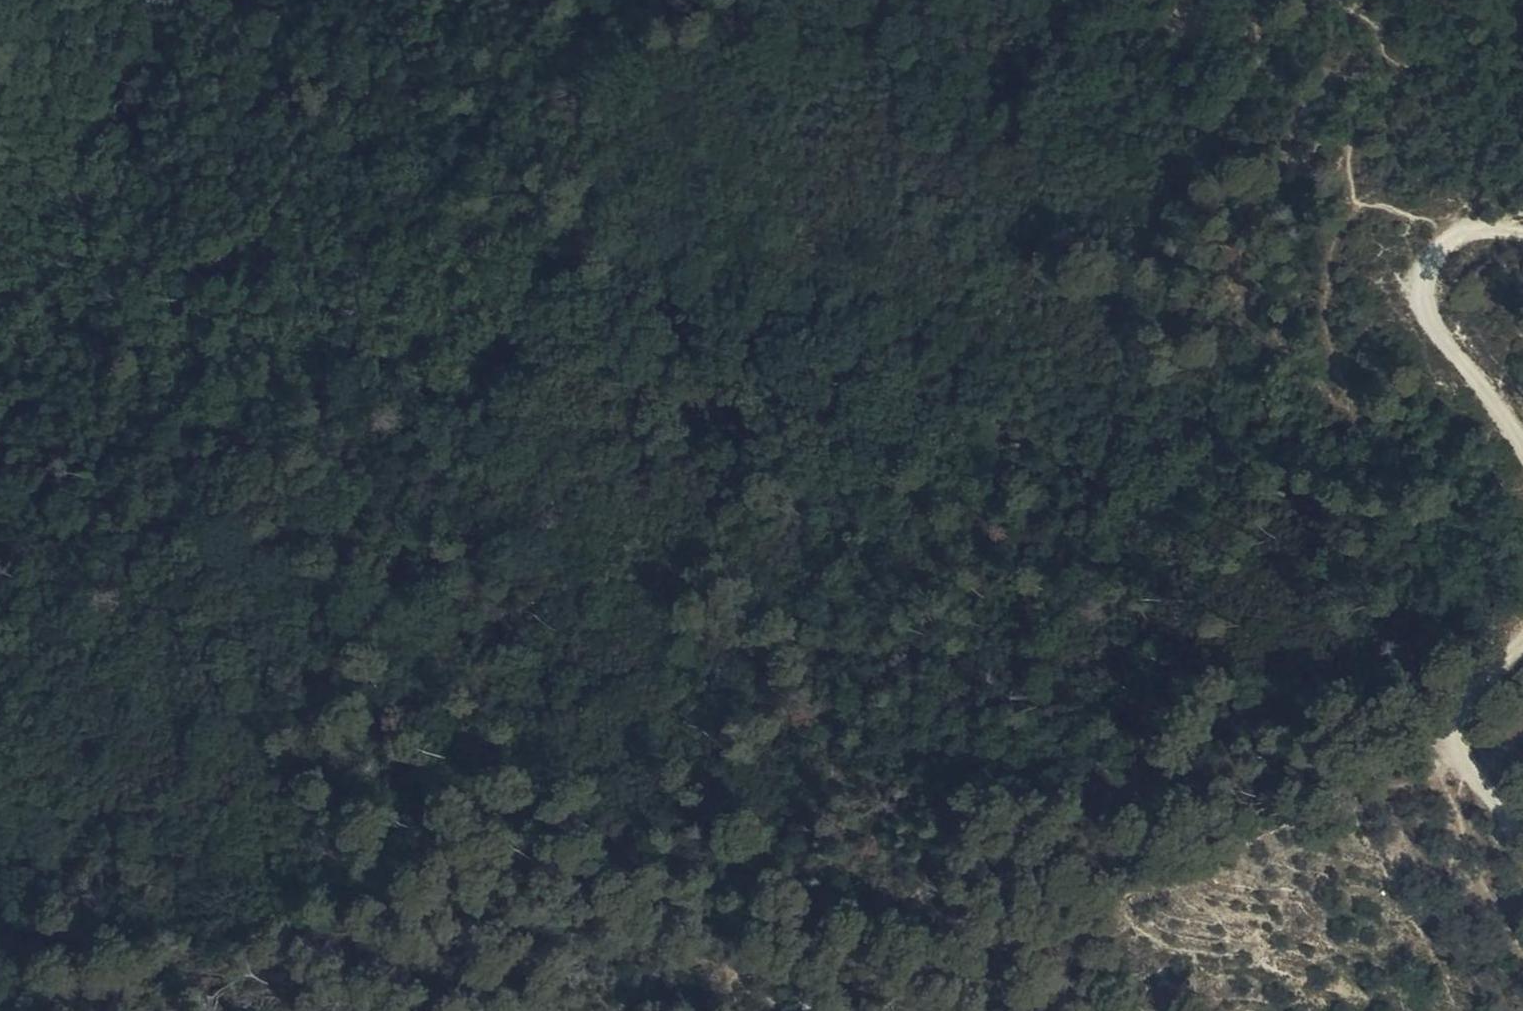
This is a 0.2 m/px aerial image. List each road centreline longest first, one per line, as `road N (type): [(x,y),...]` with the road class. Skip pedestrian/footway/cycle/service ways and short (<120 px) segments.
road 1 (track): [(1522,239),(1483,231),(1443,244),(1421,282),(1429,324),(1522,454)]
road 2 (track): [(1522,636),(1485,689),(1460,747),(1477,790),(1522,859)]

